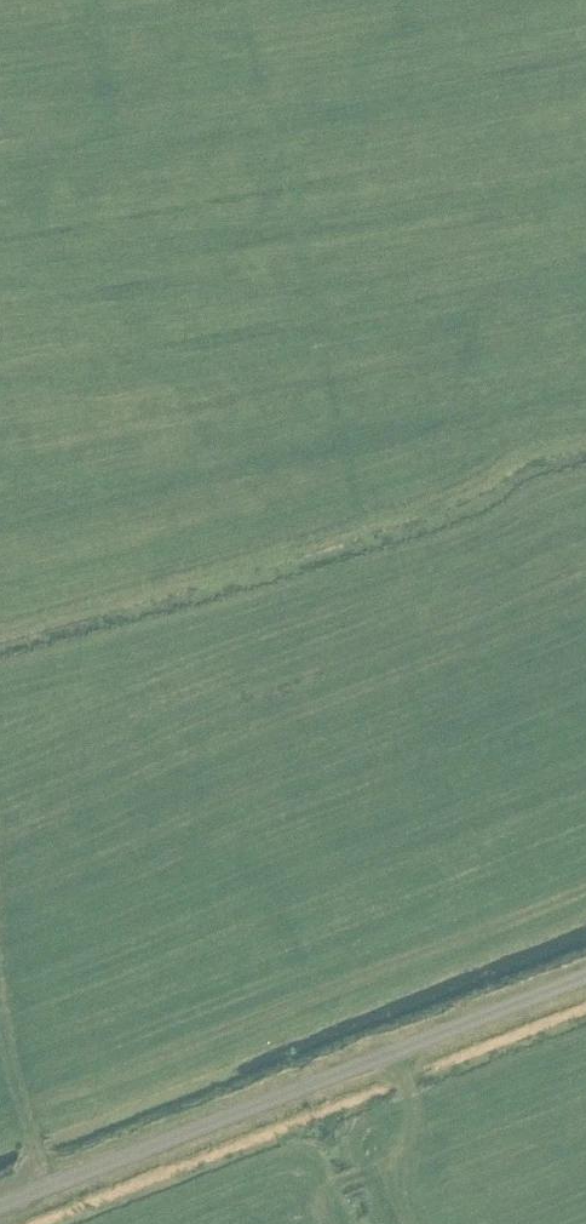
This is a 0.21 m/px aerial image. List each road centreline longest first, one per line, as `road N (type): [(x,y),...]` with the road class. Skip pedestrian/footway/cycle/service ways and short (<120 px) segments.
road 1 (unclassified): [(0,1207),(585,975)]

